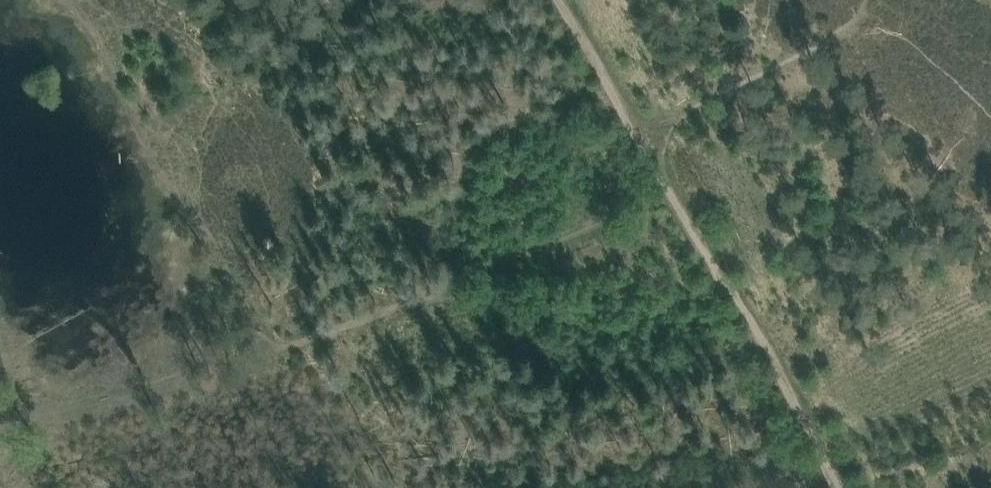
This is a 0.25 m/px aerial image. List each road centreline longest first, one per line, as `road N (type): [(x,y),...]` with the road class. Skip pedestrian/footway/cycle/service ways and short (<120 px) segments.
road 1 (track): [(841,487),(566,0)]

